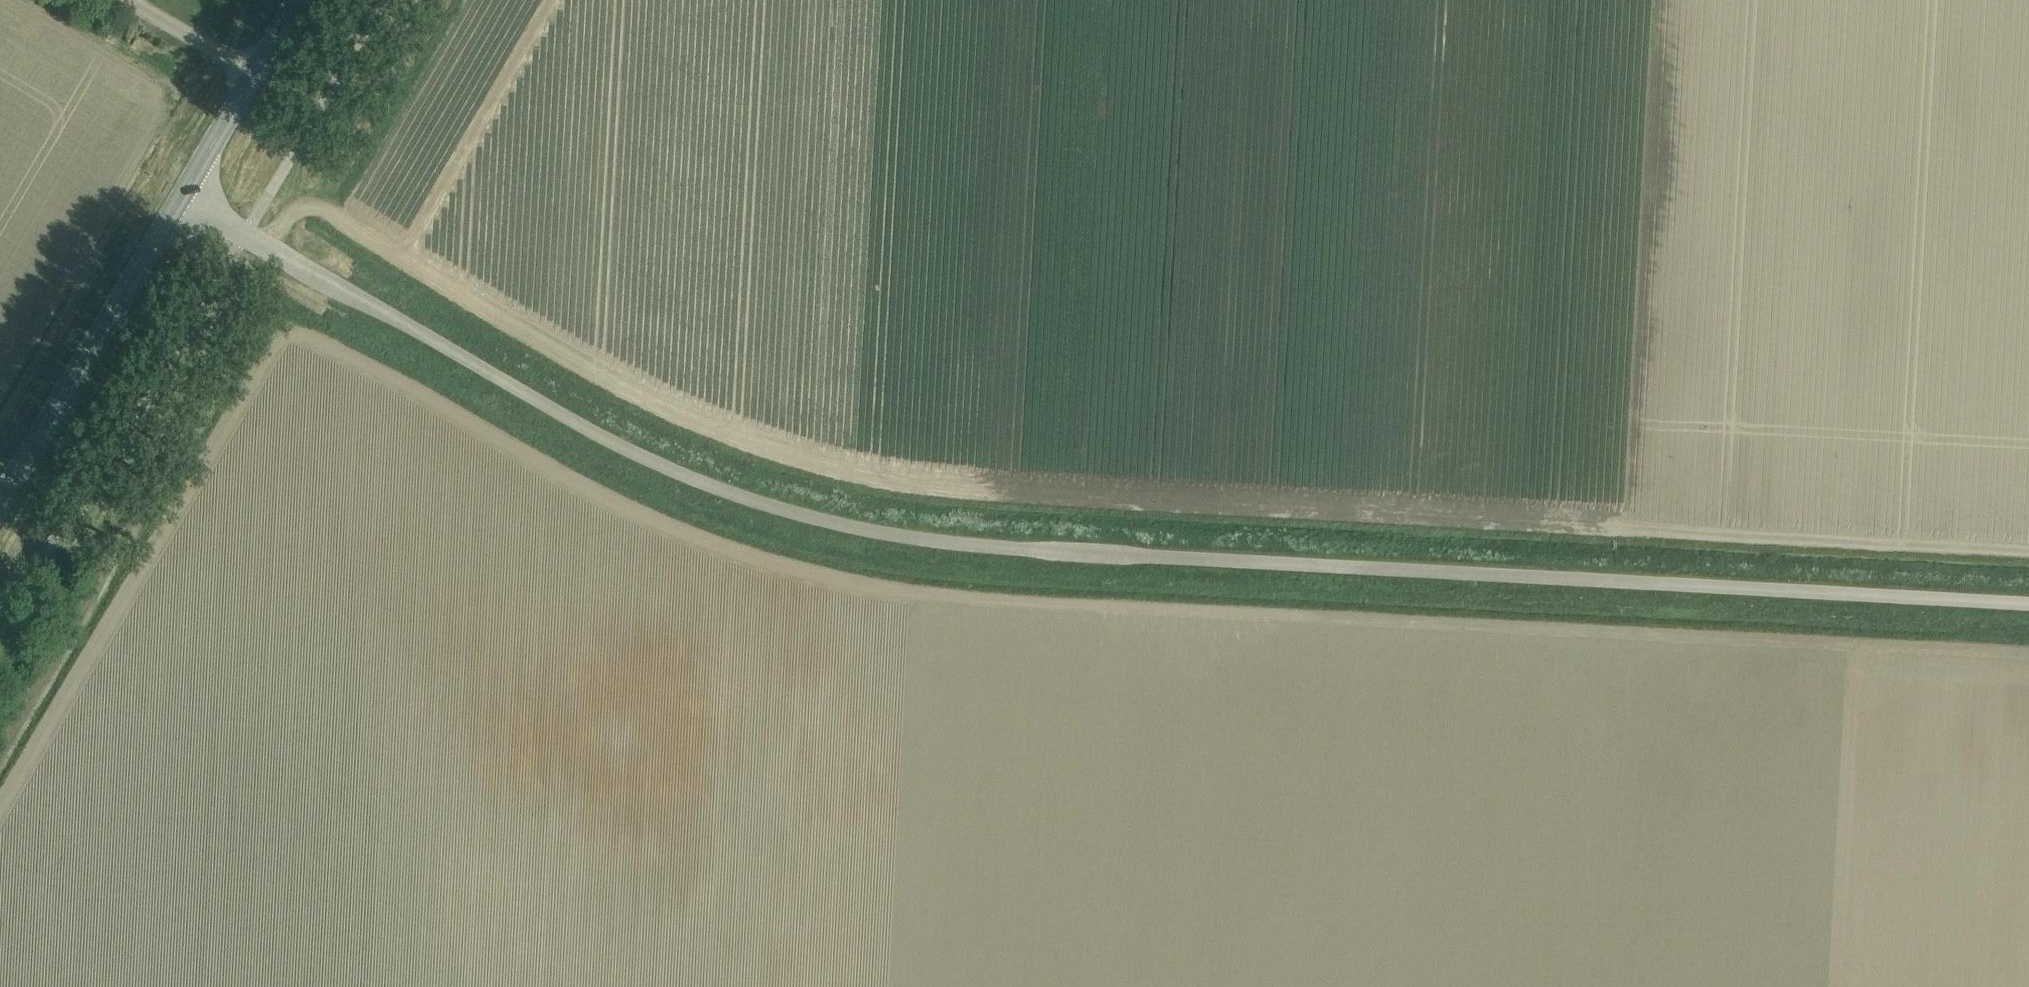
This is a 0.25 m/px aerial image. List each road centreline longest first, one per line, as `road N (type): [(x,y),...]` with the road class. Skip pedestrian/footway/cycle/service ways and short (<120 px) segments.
road 1 (unclassified): [(2028,600),(901,543),(717,491),(175,203)]
road 2 (tertiary): [(0,500),(175,203)]
road 3 (tertiary): [(175,203),(296,0)]

